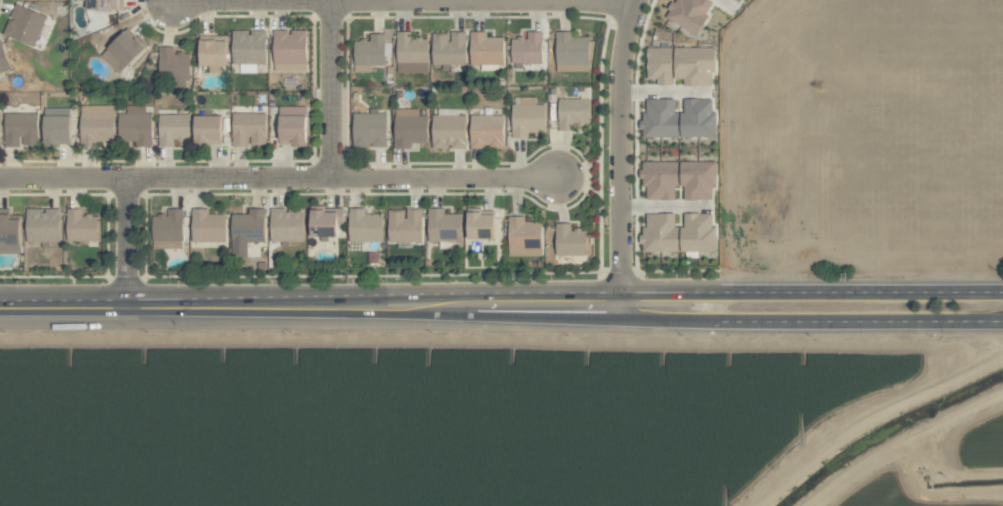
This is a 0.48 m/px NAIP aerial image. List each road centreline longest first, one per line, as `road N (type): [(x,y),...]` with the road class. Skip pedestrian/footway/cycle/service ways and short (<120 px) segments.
road 1 (primary): [(619,306),(0,308)]
road 2 (primary): [(1002,292),(664,292)]
road 3 (residential): [(0,179),(333,178)]
road 4 (residential): [(619,306),(624,67),(640,0)]
road 5 (residential): [(636,9),(332,1)]
road 6 (primary): [(719,322),(1002,321)]
road 7 (residential): [(559,176),(333,178)]
road 8 (residential): [(332,0),(333,178)]
road 9 (residential): [(175,1),(332,1)]
road 10 (residential): [(126,308),(129,180)]

